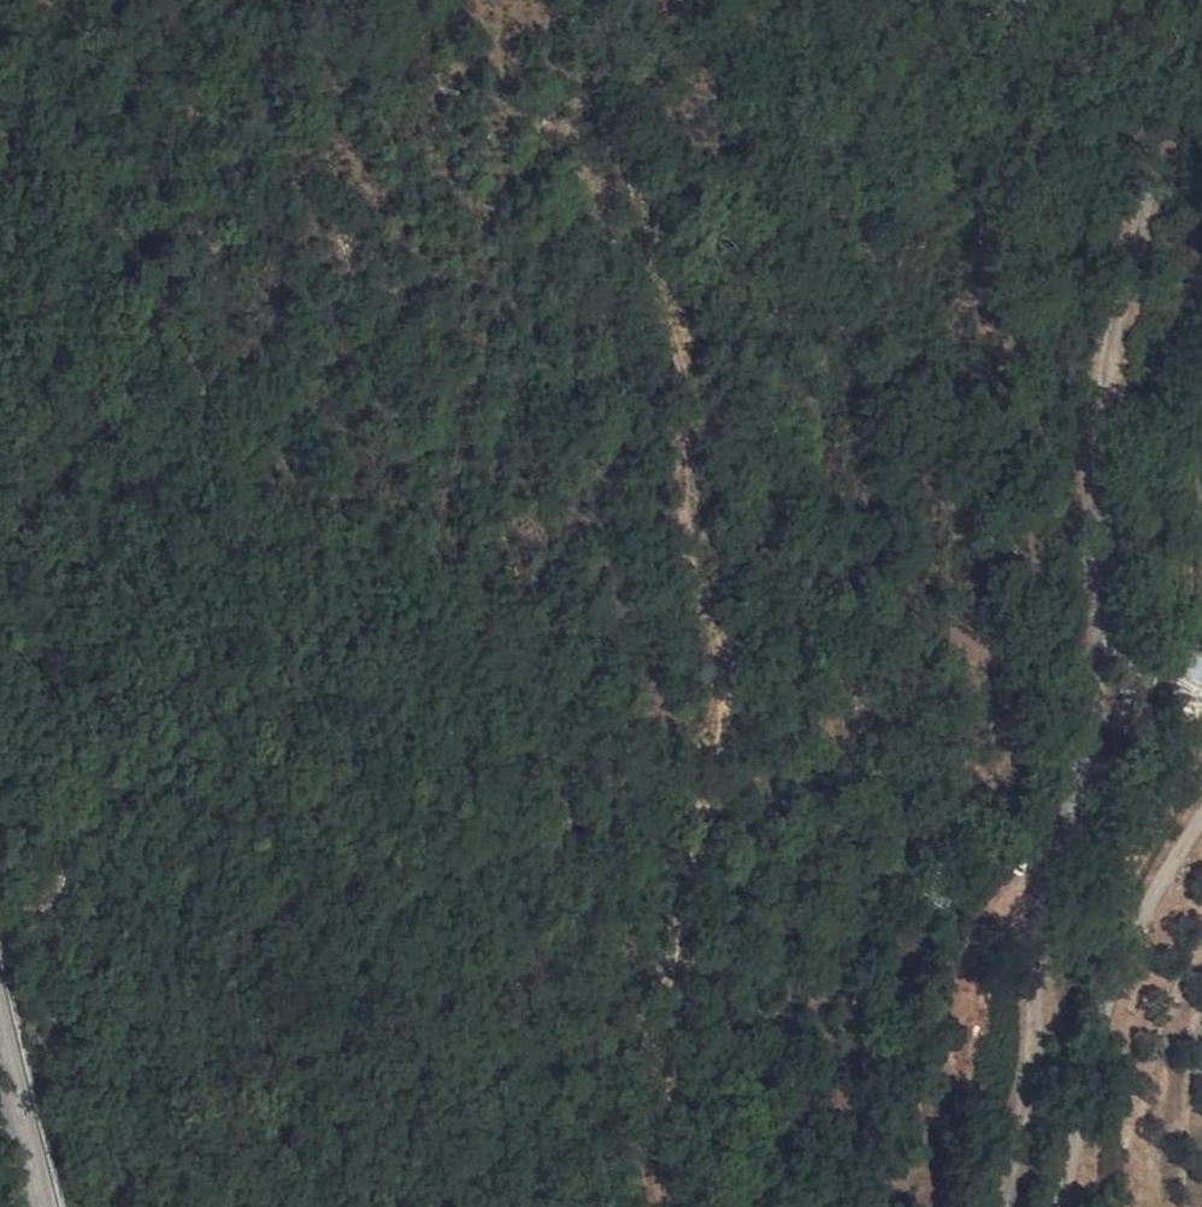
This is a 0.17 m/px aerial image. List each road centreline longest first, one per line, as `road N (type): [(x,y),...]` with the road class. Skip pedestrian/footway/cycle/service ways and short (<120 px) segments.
road 1 (tertiary): [(1063,1206),(1090,1070),(1142,923),(1201,811)]
road 2 (secondary): [(41,1206),(0,1041)]

